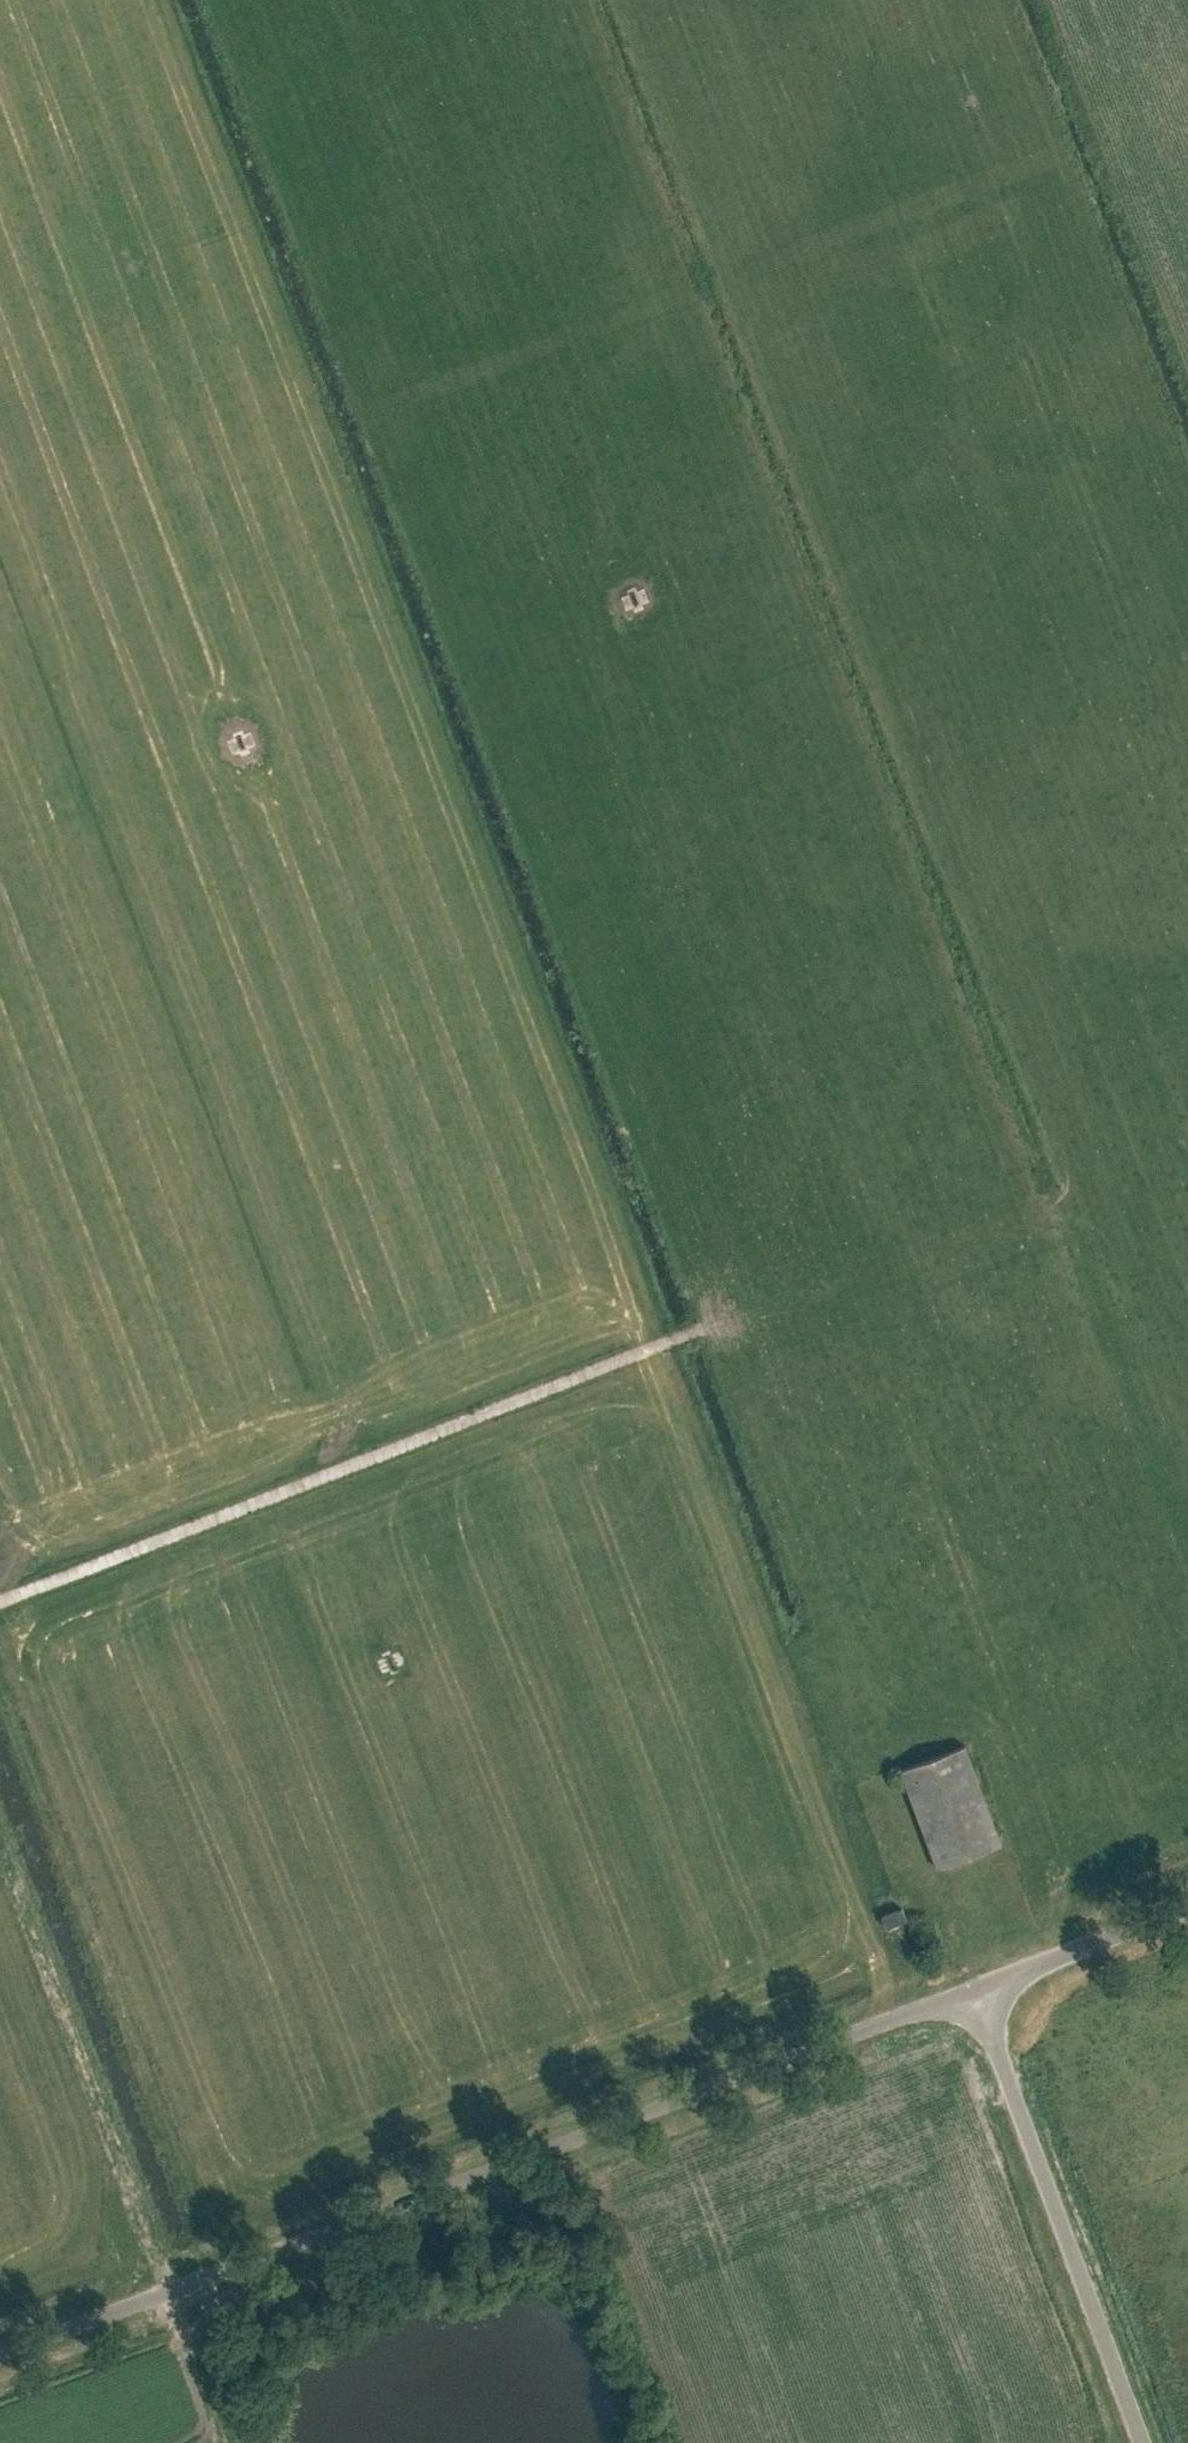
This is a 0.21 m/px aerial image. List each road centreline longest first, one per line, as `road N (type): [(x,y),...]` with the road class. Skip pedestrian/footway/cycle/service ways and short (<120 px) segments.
road 1 (unclassified): [(0,2358),(976,1991)]
road 2 (unclassified): [(1142,2442),(976,1991)]
road 3 (unclassified): [(976,1991),(1187,1910)]

